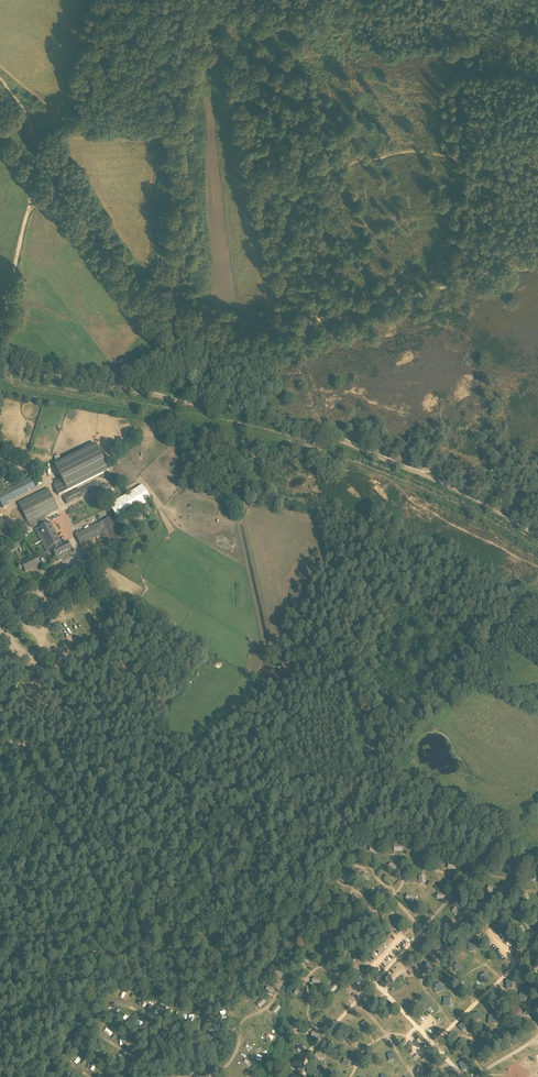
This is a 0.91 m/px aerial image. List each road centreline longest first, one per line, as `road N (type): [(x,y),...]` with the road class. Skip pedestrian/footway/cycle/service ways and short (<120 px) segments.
road 1 (track): [(537,467),(408,466),(260,417),(0,366)]
road 2 (track): [(408,466),(210,408),(0,370)]
road 3 (track): [(180,305),(280,329),(537,268)]
road 4 (track): [(294,802),(112,961)]
road 5 (track): [(0,738),(195,779)]
road 6 (track): [(0,359),(37,201)]
road 7 (track): [(55,196),(144,293),(170,302)]
road 8 (track): [(406,469),(537,536)]
road 9 (track): [(412,809),(537,863)]
road 10 (track): [(0,457),(49,484),(81,555)]
road 11 (track): [(112,961),(50,933),(0,974)]
road 12 (track): [(112,961),(50,1076)]

